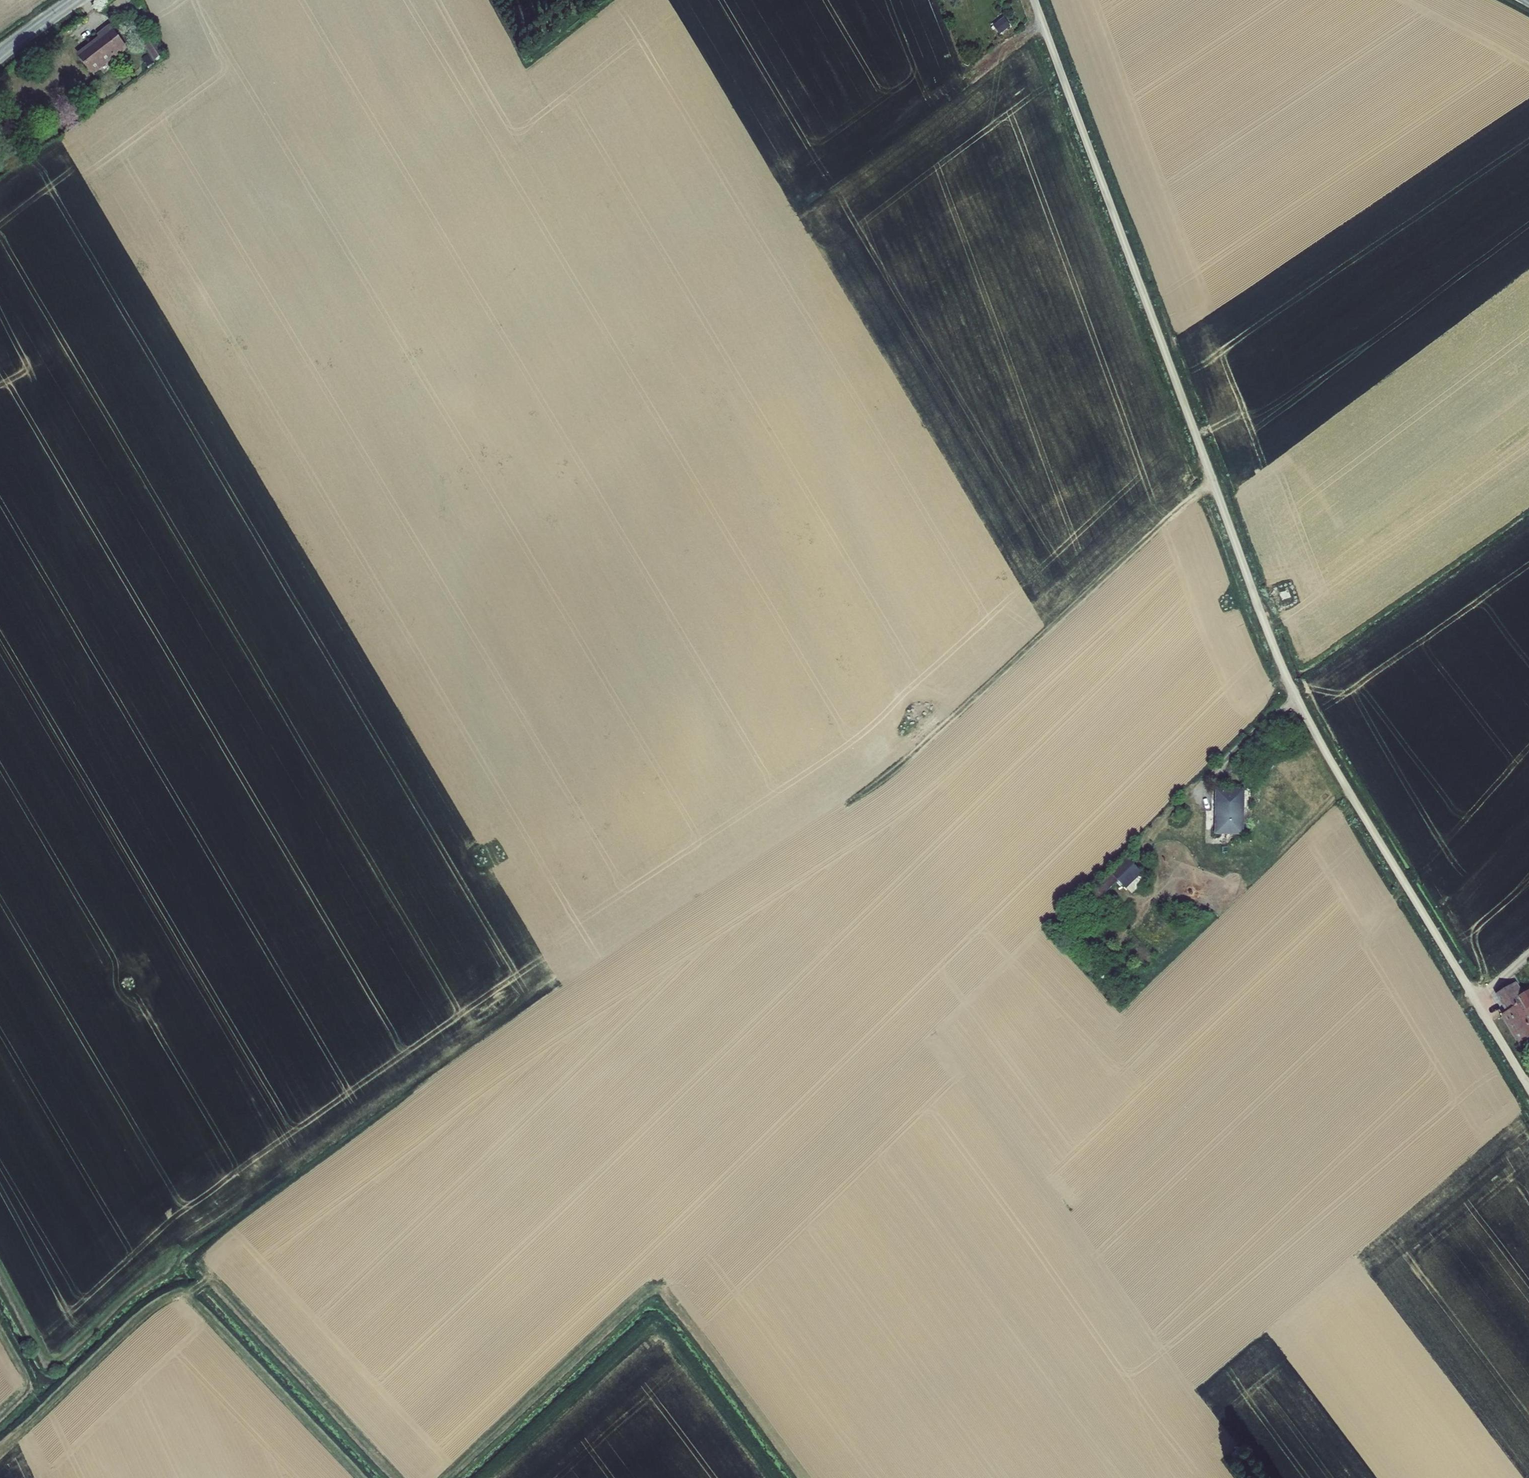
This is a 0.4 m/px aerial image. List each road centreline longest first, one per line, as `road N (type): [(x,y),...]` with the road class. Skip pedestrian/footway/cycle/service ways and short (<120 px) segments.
road 1 (residential): [(1212,479),(1303,710),(1477,1001)]
road 2 (unclassified): [(1034,0),(1212,479)]

